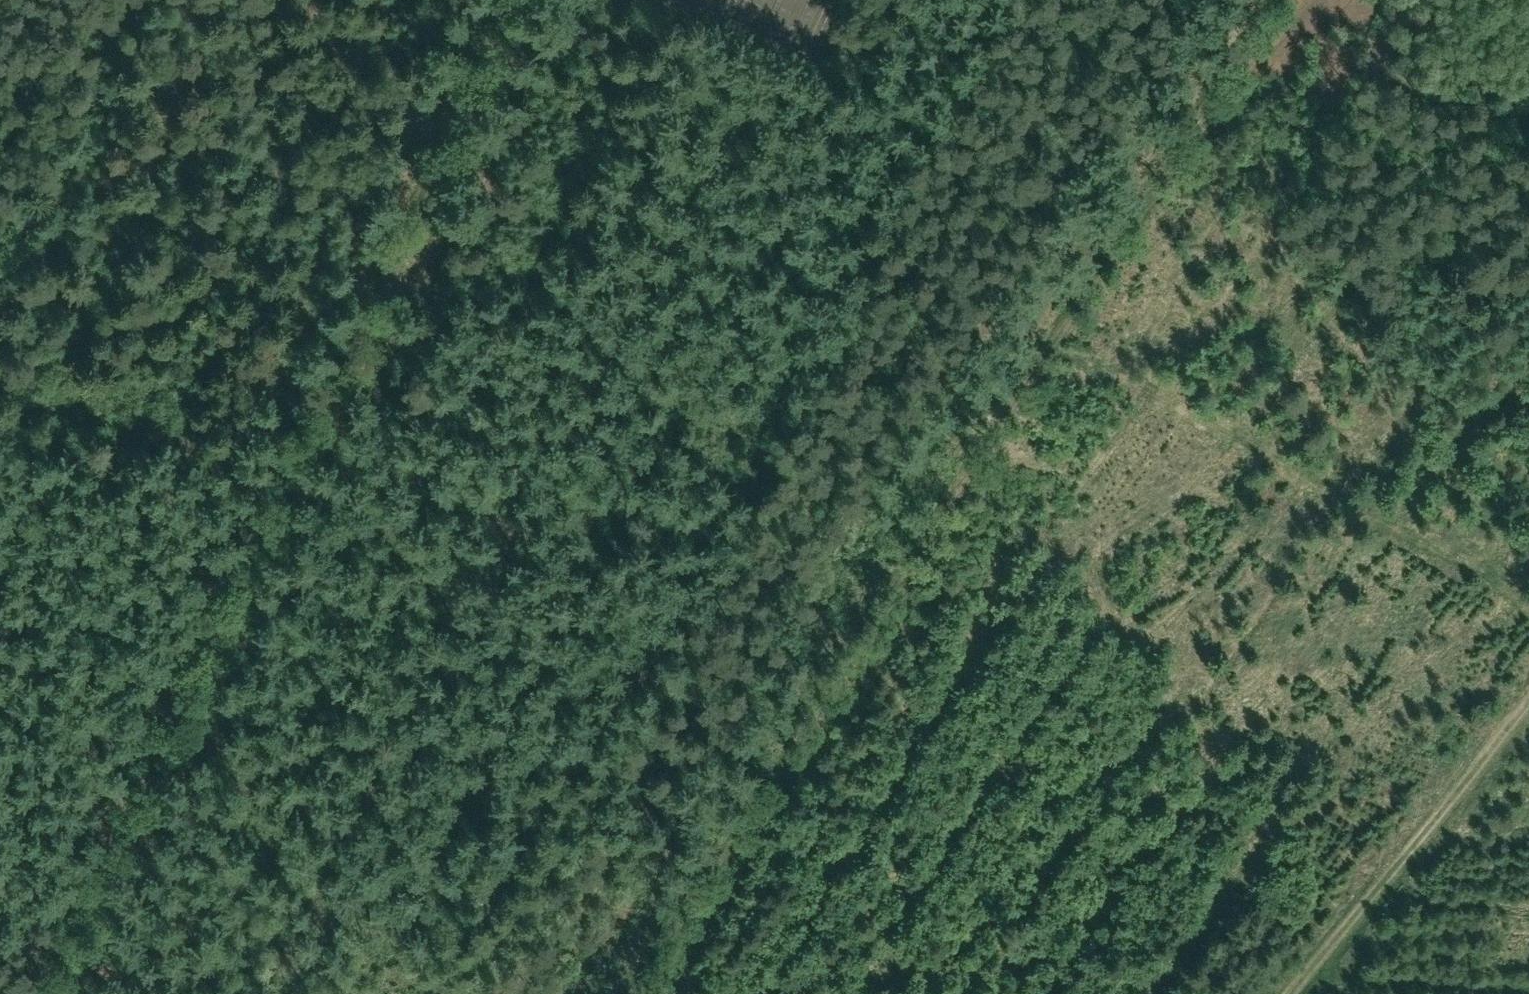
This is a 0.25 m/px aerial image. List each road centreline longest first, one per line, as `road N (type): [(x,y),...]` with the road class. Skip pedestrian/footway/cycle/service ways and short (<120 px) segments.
road 1 (track): [(1528,726),(1291,993)]

